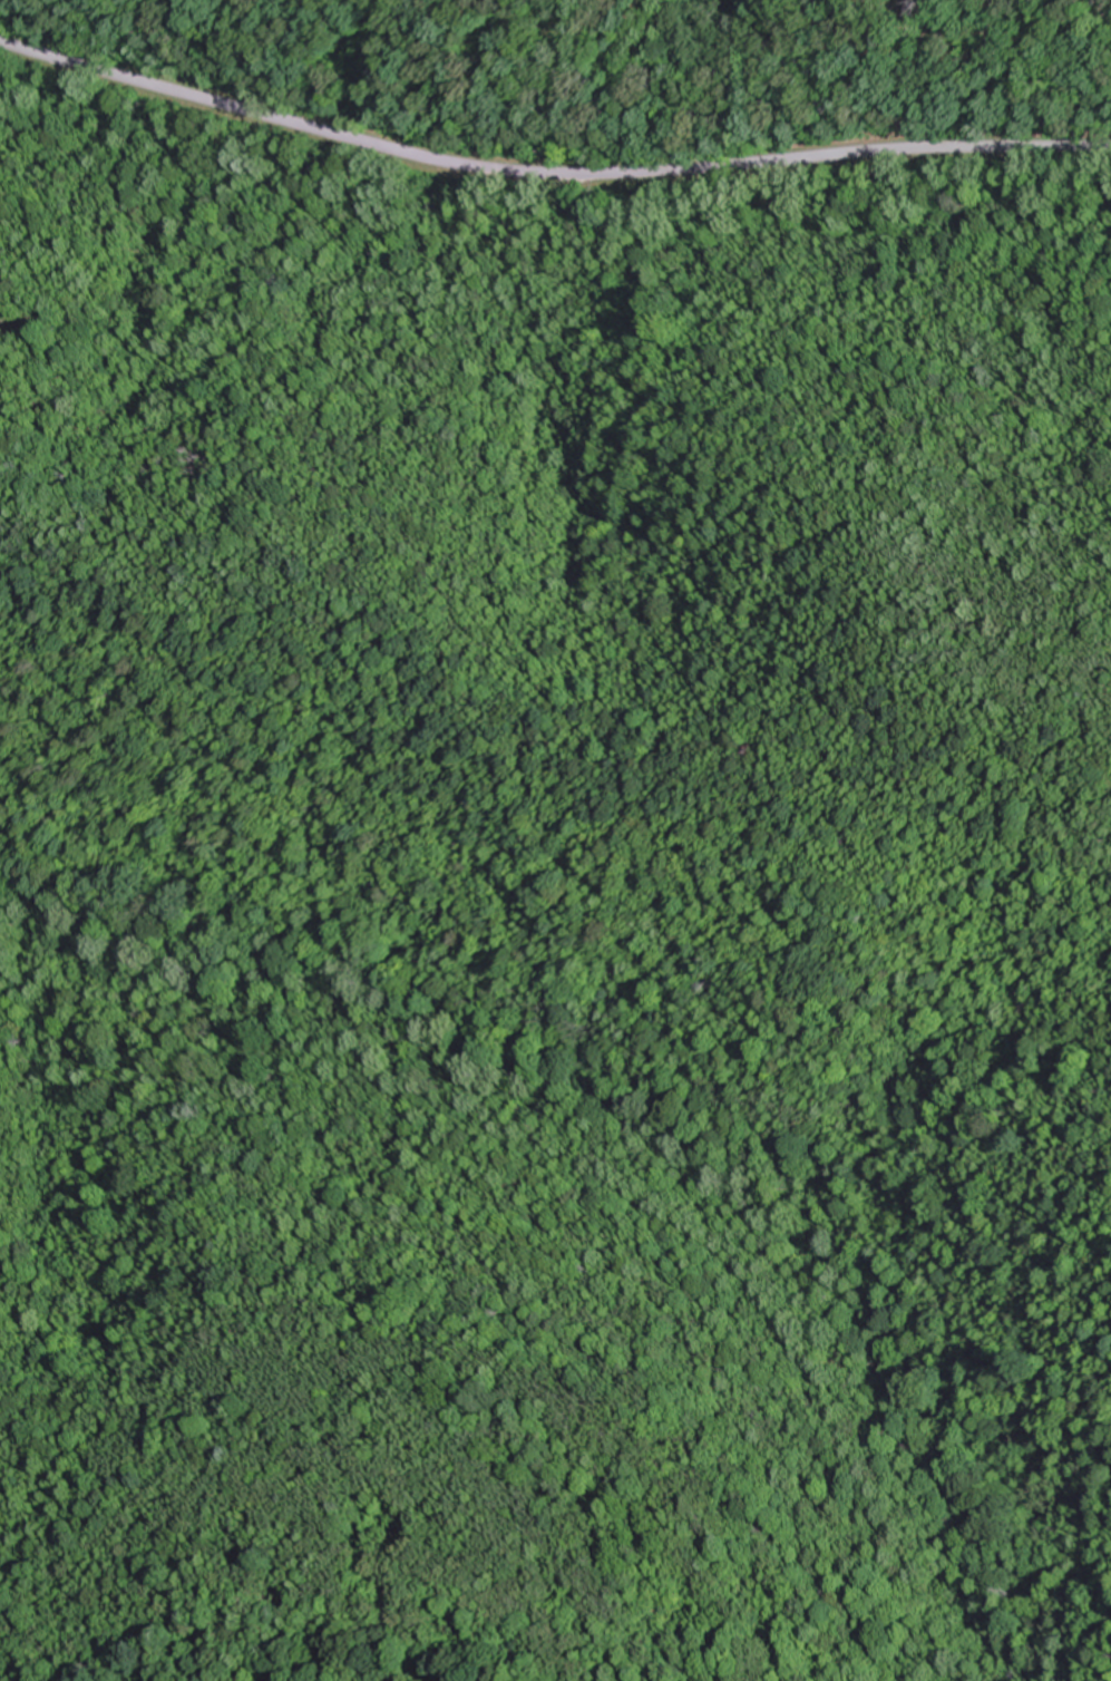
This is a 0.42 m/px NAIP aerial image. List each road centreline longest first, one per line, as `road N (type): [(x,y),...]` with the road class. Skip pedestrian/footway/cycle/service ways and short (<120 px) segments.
road 1 (secondary): [(1110,150),(515,169),(388,146),(0,39)]

